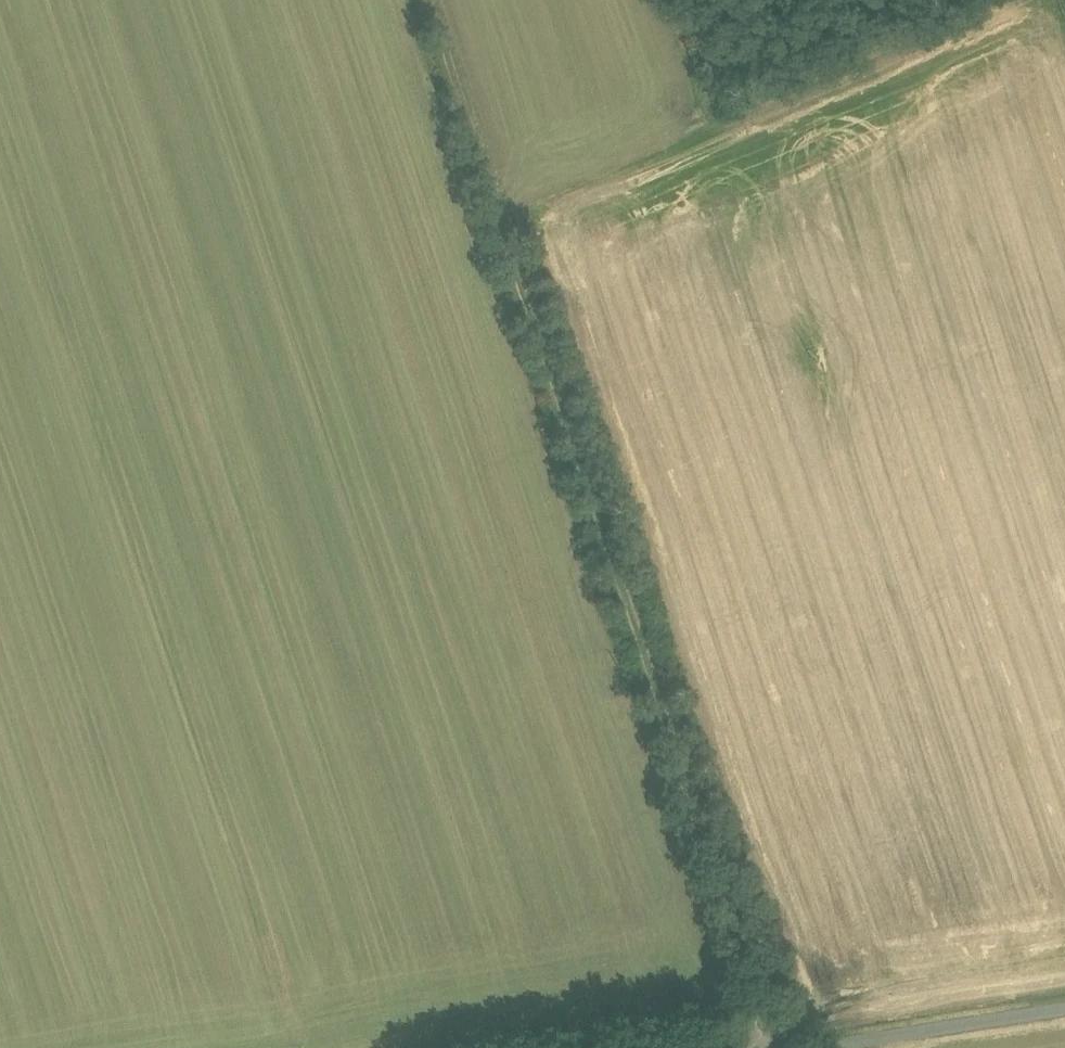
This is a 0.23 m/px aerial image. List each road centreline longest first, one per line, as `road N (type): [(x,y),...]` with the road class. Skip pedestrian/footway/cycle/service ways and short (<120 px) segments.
road 1 (unclassified): [(1064,1011),(834,1047)]

